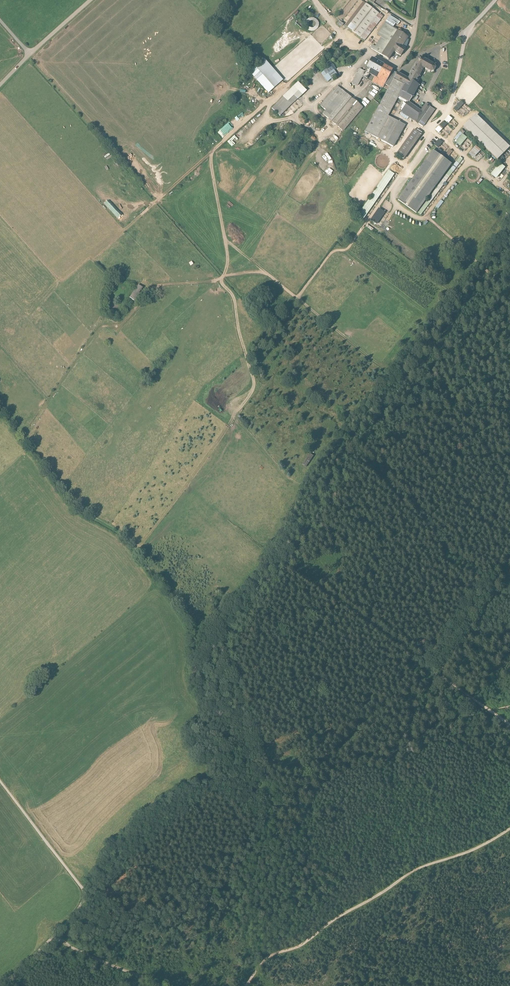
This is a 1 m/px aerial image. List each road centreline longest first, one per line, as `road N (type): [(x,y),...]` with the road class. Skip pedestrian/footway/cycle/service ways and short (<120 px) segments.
road 1 (track): [(342,35),(211,153),(226,240),(292,294)]
road 2 (track): [(509,829),(417,870),(302,945),(272,955),(246,985)]
road 3 (track): [(23,437),(100,328),(117,329),(155,286),(222,278)]
road 4 (track): [(29,54),(156,201),(211,153)]
road 5 (track): [(0,981),(84,898),(0,780)]
road 6 (track): [(226,240),(222,282),(233,298),(254,387),(240,408)]
road 7 (track): [(248,258),(319,142)]
road 8 (track): [(440,678),(509,565)]
road 9 (track): [(50,938),(162,985)]

